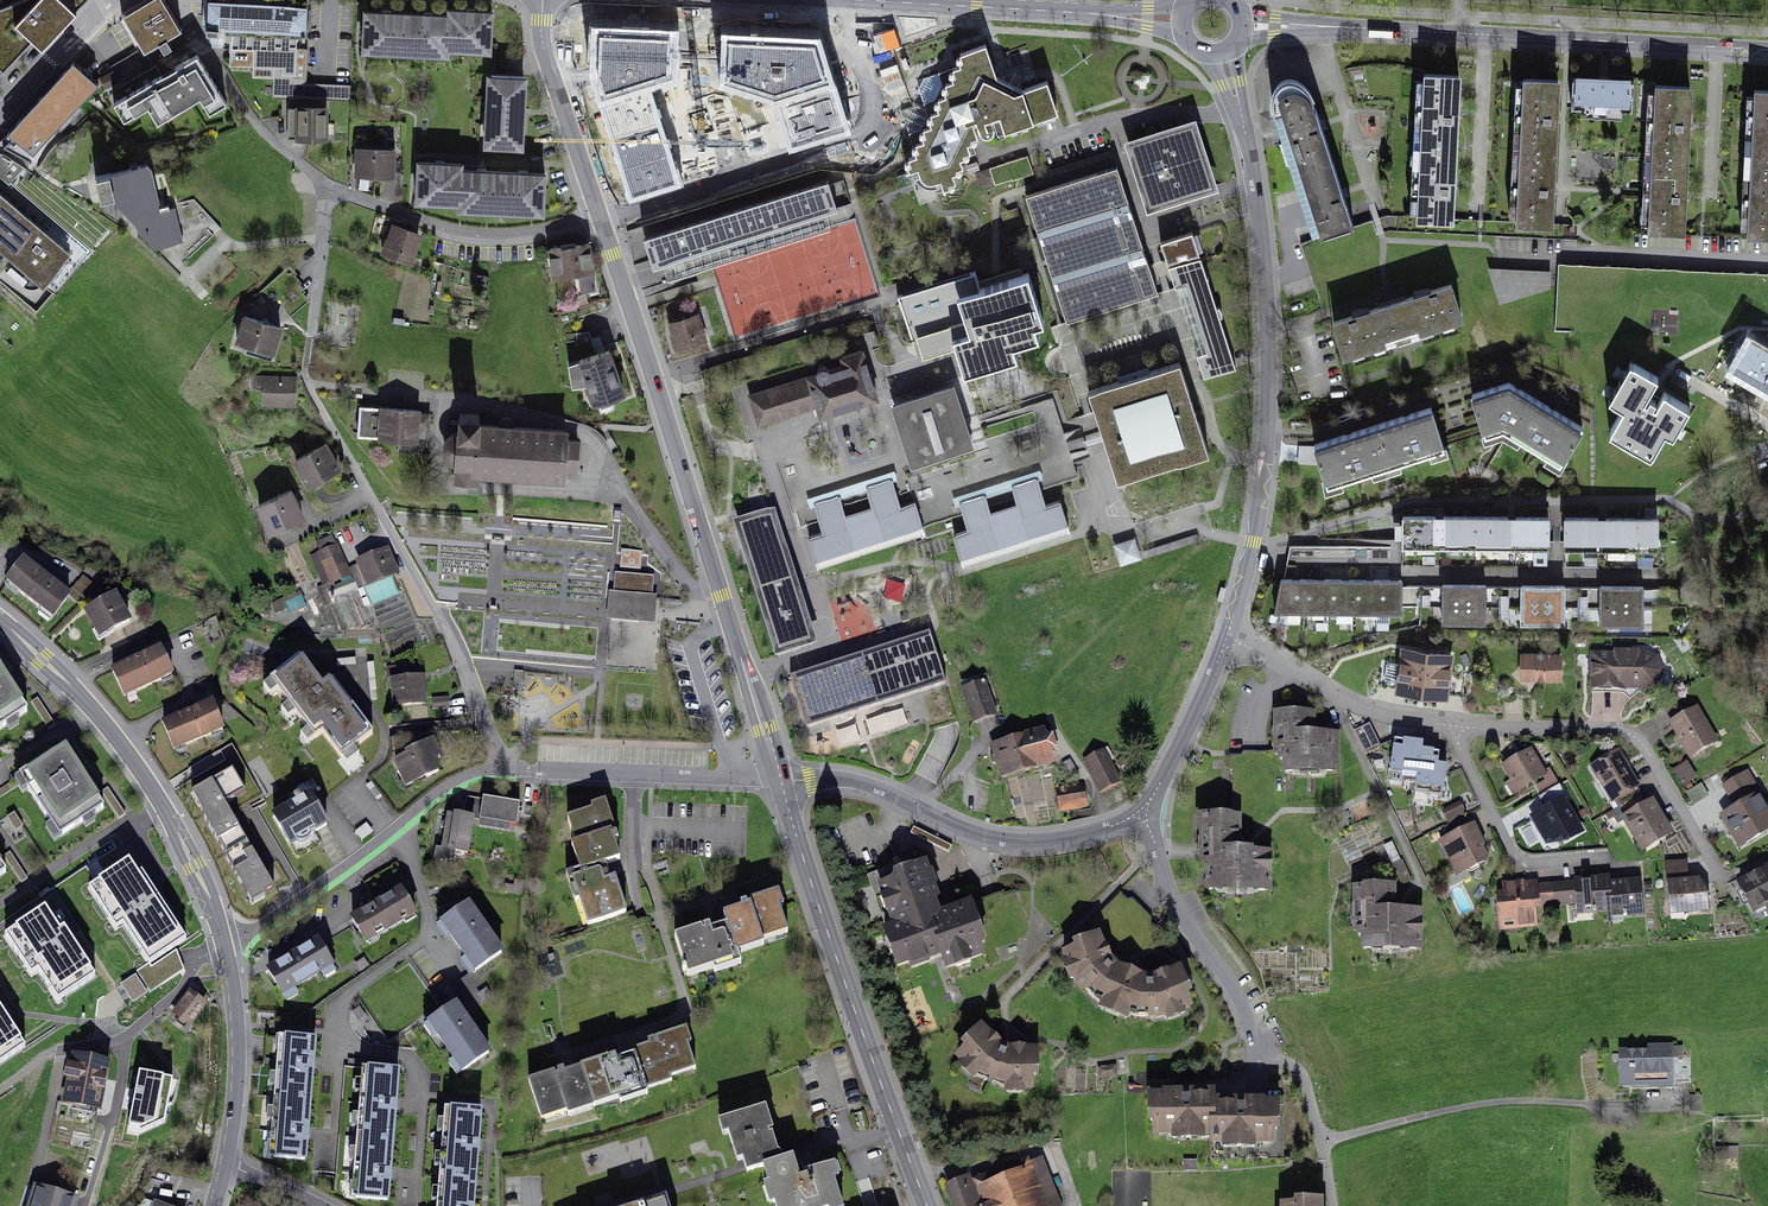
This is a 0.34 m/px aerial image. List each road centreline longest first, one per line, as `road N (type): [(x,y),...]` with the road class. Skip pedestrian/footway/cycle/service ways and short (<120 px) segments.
road 1 (residential): [(1218,50),(1255,188),(1270,382),(1254,541),(1226,638)]
road 2 (secondary): [(780,780),(599,216)]
road 3 (residential): [(1721,875),(1642,744),(1625,734),(1402,717),(1340,698),(1226,638)]
road 4 (tertiary): [(1767,50),(1241,24)]
road 5 (secondary): [(927,1205),(780,780)]
road 6 (residential): [(505,766),(477,690),(314,395)]
road 7 (residential): [(1142,810),(1073,838),(1037,842),(957,829),(863,785),(780,780)]
road 8 (residential): [(225,944),(399,833),(437,800),(505,766)]
road 9 (tertiary): [(1184,23),(858,0)]
road 10 (residential): [(64,678),(162,803),(225,944)]
road 11 (residential): [(82,1205),(123,1092),(131,1033),(207,969),(228,962)]
road 12 (residential): [(1142,810),(1154,860),(1194,939),(1229,985),(1259,1062)]
road 13 (residential): [(599,216),(536,235),(475,237),(330,190)]
road 14 (residential): [(505,766),(780,780)]
road 15 (residential): [(1767,266),(1501,252)]
road 16 (secondary): [(599,216),(543,48),(543,0)]
road 17 (residential): [(228,962),(236,1083),(226,1163)]
road 18 (residential): [(1226,638),(1142,810)]
road 19 (residential): [(106,0),(0,117)]
road 20 (track): [(0,1088),(62,1047),(126,1040)]
road 21 (residential): [(239,99),(171,0)]

